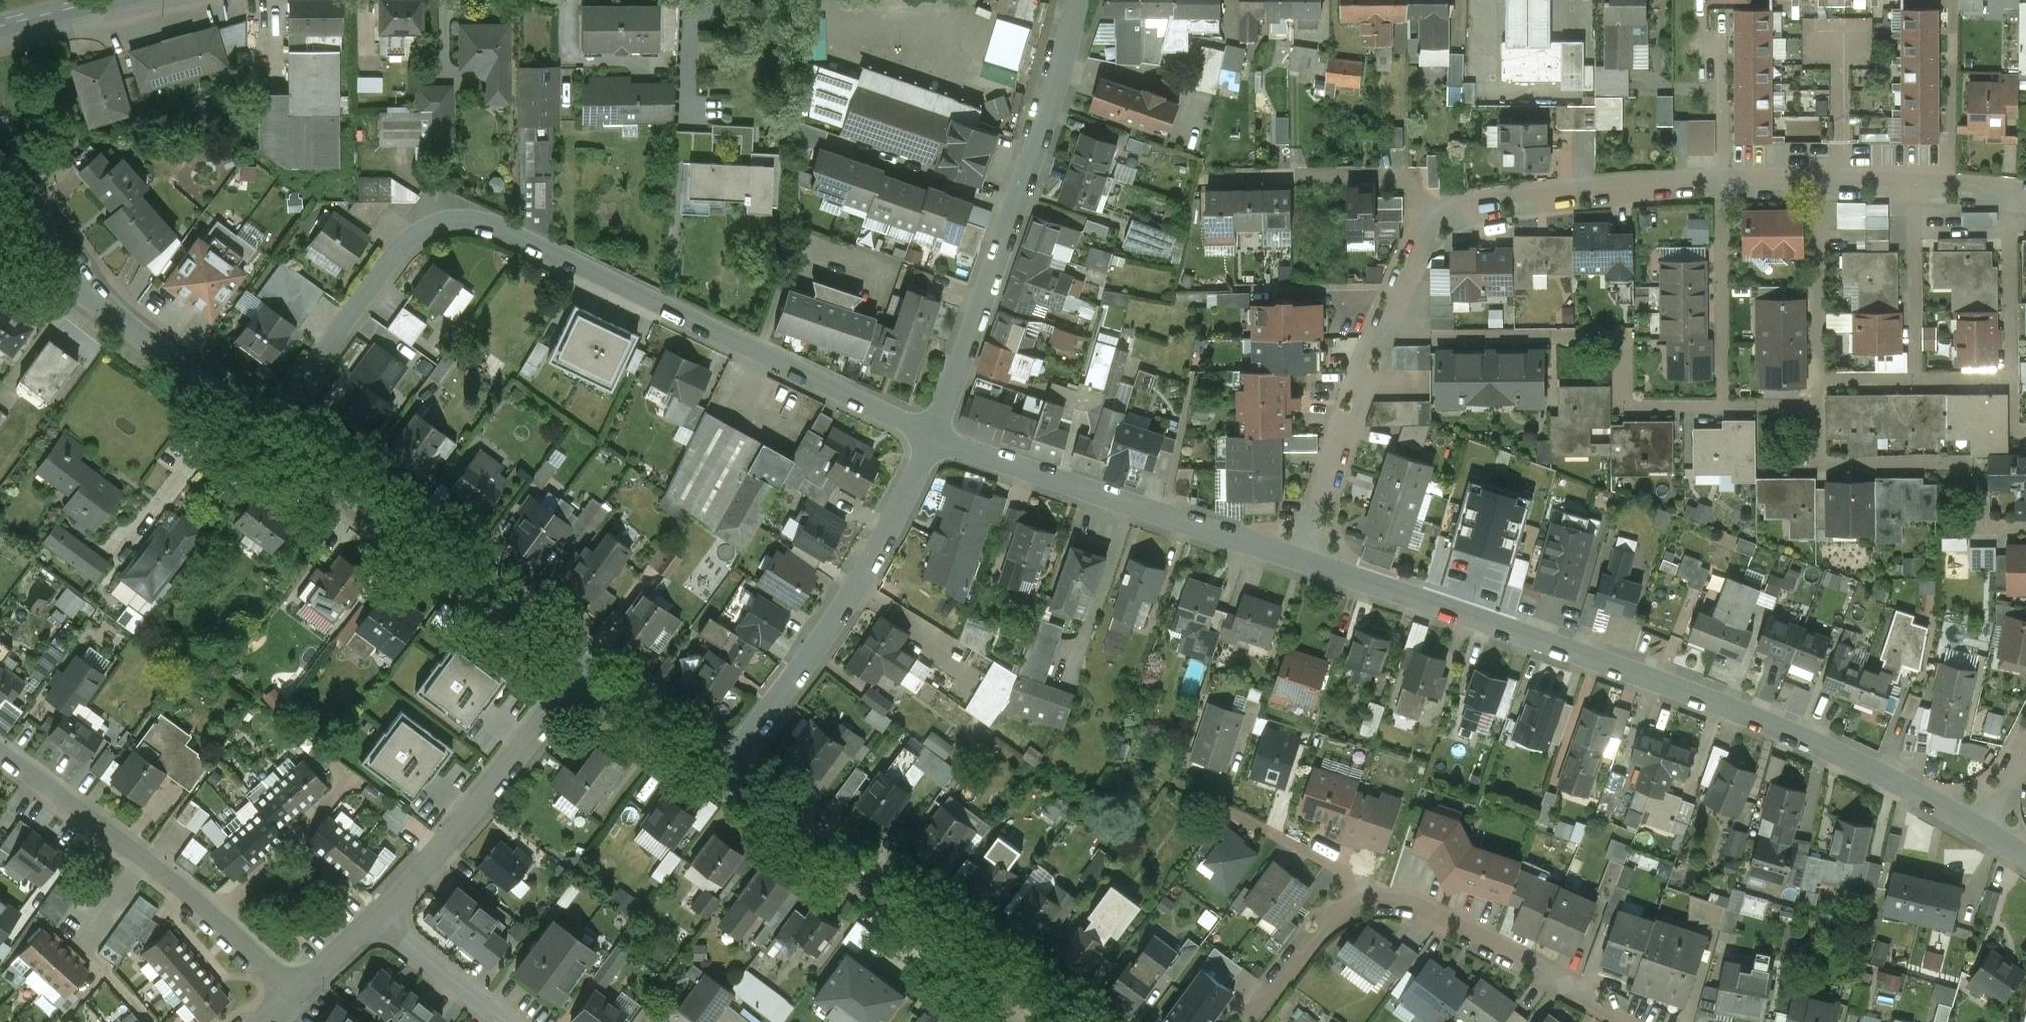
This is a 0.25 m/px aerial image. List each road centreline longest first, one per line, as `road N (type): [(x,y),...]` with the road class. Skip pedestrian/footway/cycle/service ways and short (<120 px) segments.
road 1 (residential): [(935,439),(470,220),(440,223),(396,250),(266,425)]
road 2 (residential): [(1975,827),(1719,702),(1300,561)]
road 3 (residential): [(935,439),(1051,127),(1082,0)]
road 4 (residential): [(723,770),(1061,1021)]
road 5 (residential): [(266,425),(587,673)]
road 6 (residential): [(1383,336),(1612,335),(1623,347),(1624,405),(1722,405)]
road 7 (residential): [(723,770),(857,588),(935,439)]
road 8 (residential): [(1300,561),(935,439)]
road 9 (residential): [(292,996),(176,881),(0,752)]
road 10 (residential): [(1821,405),(1821,466),(1979,463),(1980,527),(2025,527)]
road 11 (residential): [(587,673),(377,920)]
road 12 (residential): [(1720,174),(1484,199),(1434,229)]
road 13 (residential): [(1387,898),(1642,1021)]
road 14 (residential): [(1383,336),(1300,561)]
road 15 (residential): [(1387,898),(1182,788)]
road 16 (residential): [(1720,174),(1722,405)]
road 17 (residential): [(1434,229),(1412,179),(1242,176)]
road 18 (residential): [(95,306),(266,425)]
road 19 (residential): [(1821,377),(1819,172)]
road 20 (residential): [(1916,376),(1913,173)]
road 21 (residential): [(1252,1021),(1316,935),(1363,903),(1387,898)]
road 22 (residential): [(2012,377),(2009,204)]
road 23 (residential): [(95,306),(0,164)]
road 24 (residential): [(587,673),(723,770)]
road 25 (residential): [(1948,16),(1947,179)]
road 26 (residential): [(1403,287),(1241,288)]
road 27 (residential): [(377,920),(502,1021)]
road 28 (residential): [(1841,173),(1844,32)]
road 29 (residential): [(1721,38),(1720,174)]

